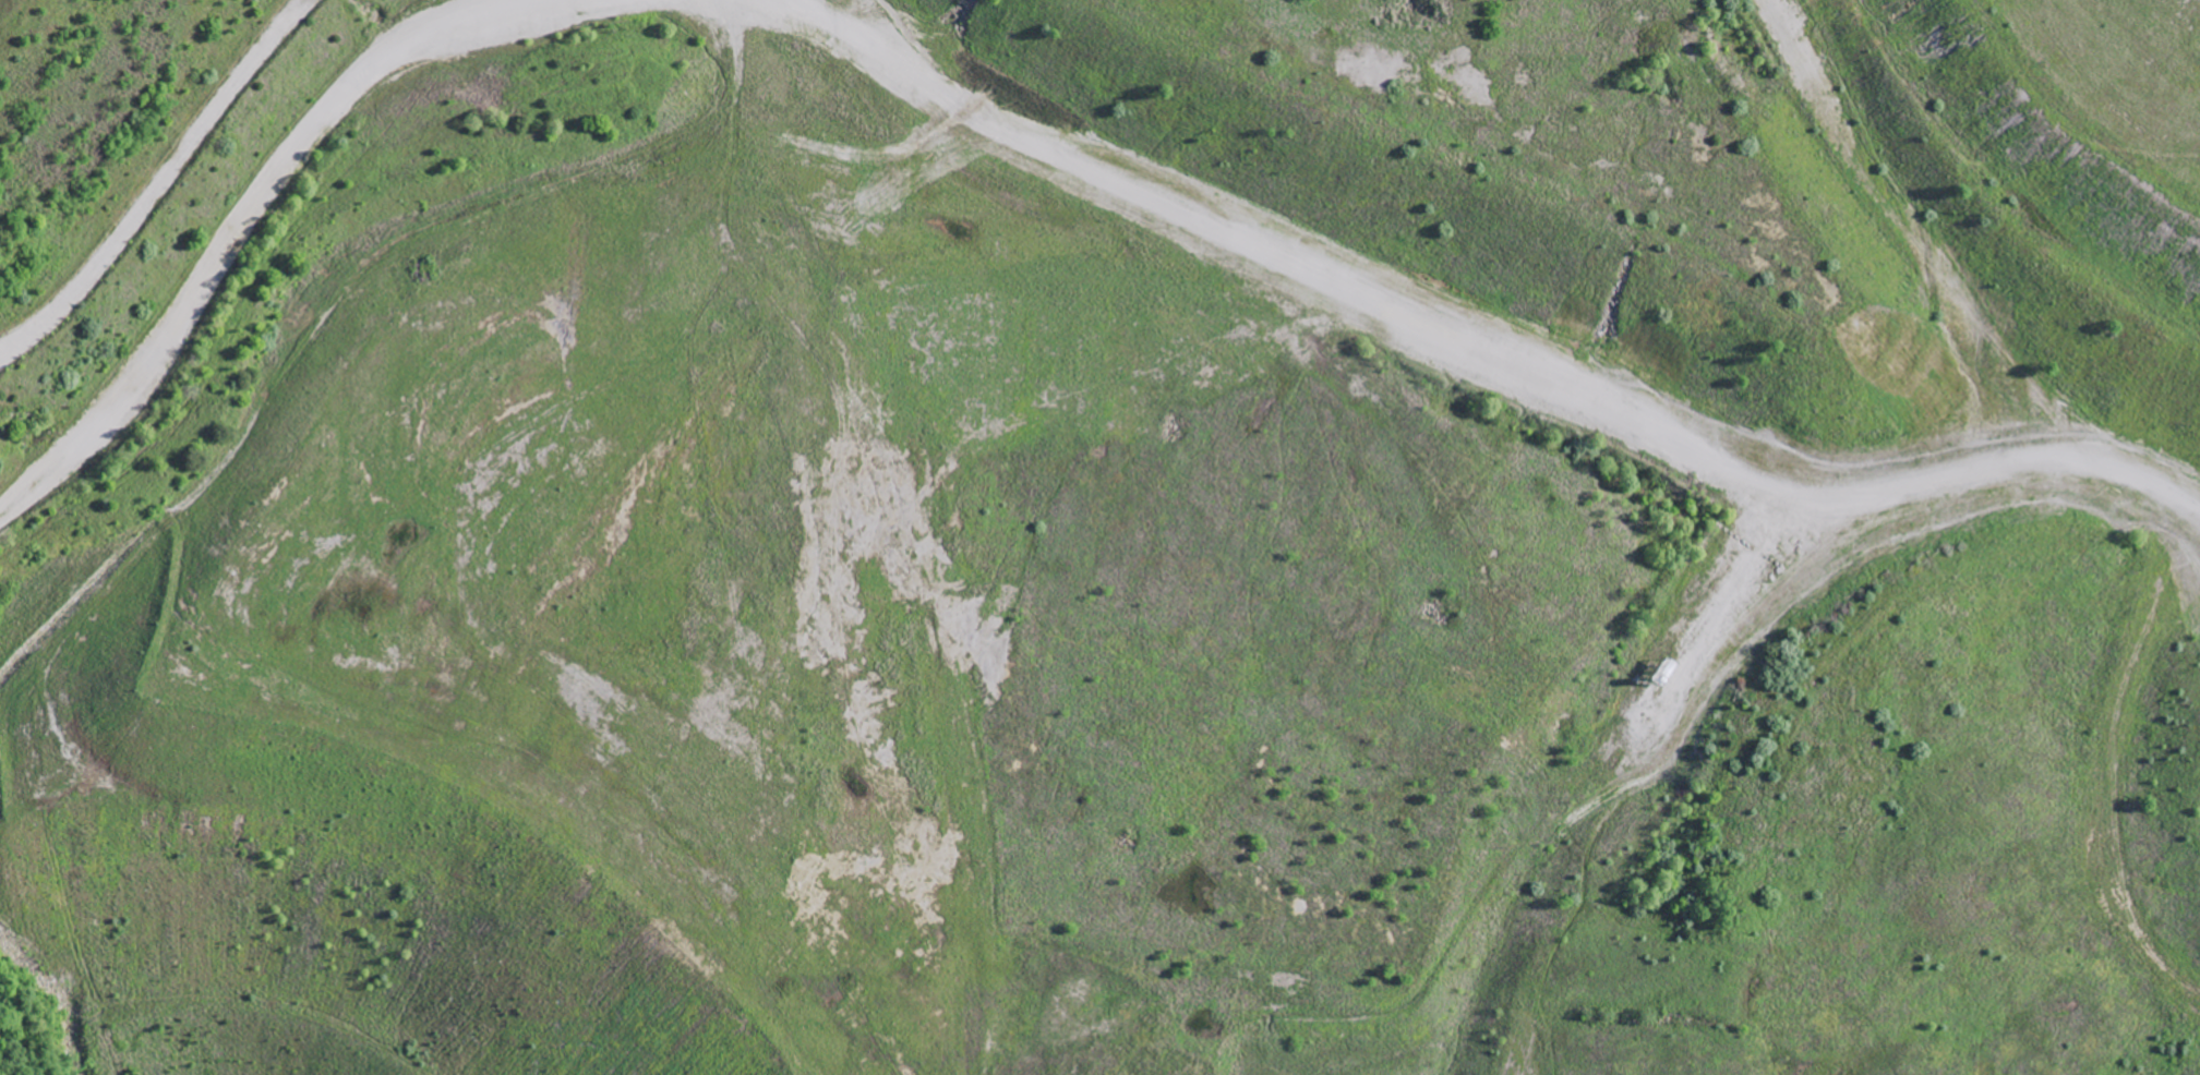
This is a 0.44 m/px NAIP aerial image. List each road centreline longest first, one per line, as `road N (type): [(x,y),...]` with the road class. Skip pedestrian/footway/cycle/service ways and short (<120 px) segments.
road 1 (residential): [(645,0),(735,5),(857,49),(1096,250),(1262,333),(1628,440),(1777,515),(1908,480),(2072,467),(2199,510)]
road 2 (residential): [(0,514),(111,411),(360,75),(438,23),(572,0)]
road 3 (residential): [(1777,515),(1675,661),(1568,894),(1528,1019),(1522,1074)]

